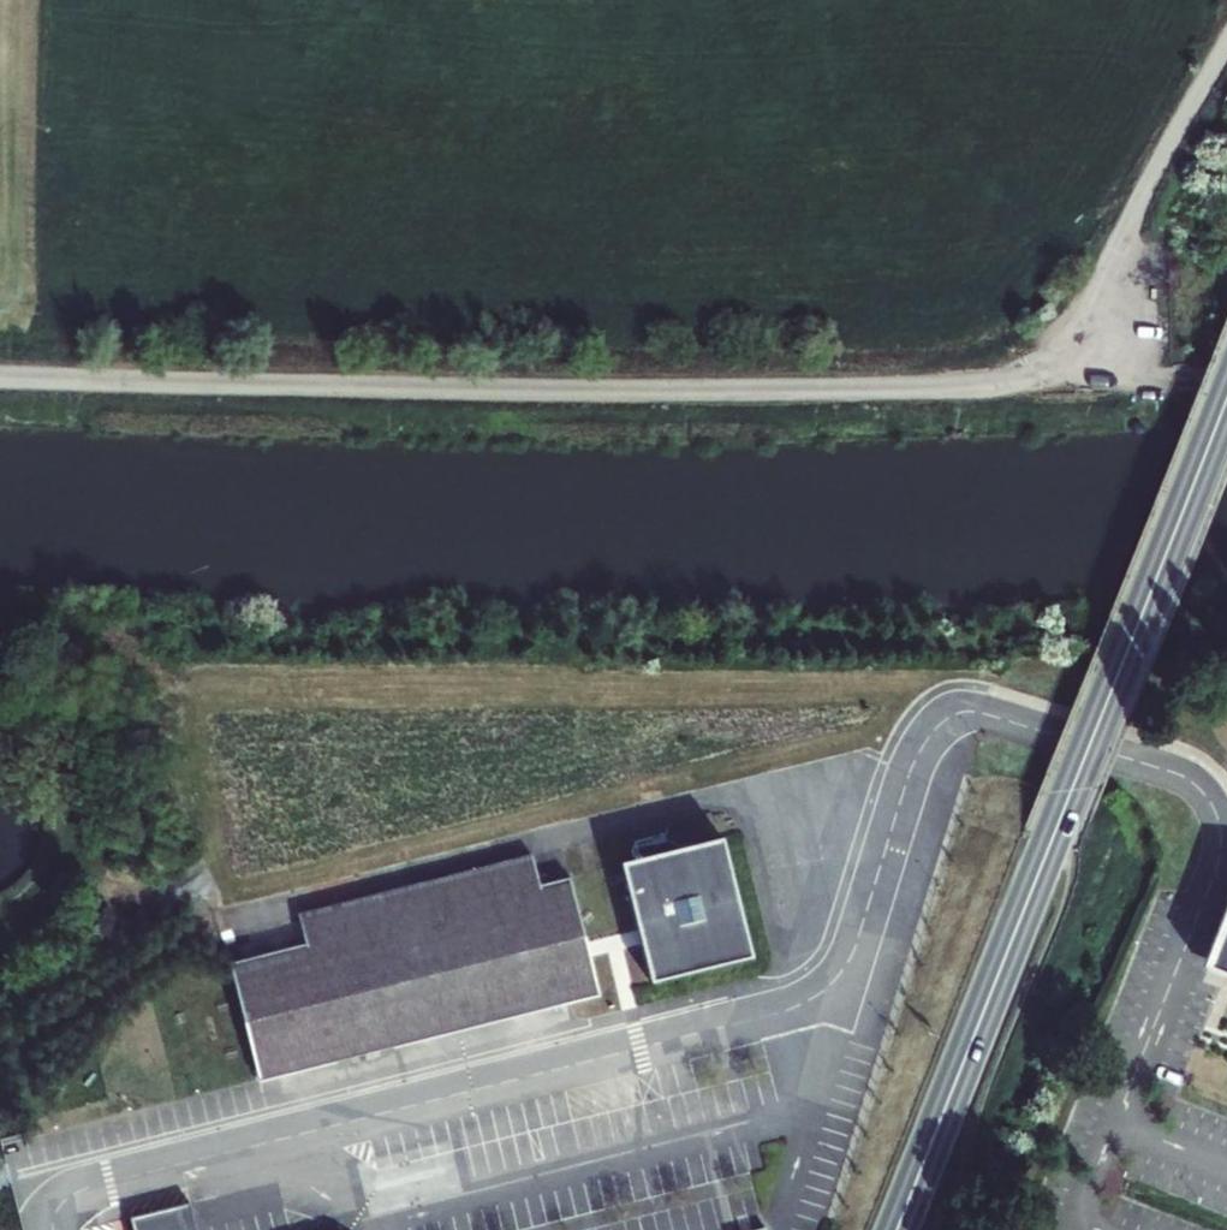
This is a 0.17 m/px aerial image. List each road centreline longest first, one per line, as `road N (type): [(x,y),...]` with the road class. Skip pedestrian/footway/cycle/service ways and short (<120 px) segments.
road 1 (primary): [(1226,394),(897,1229)]

